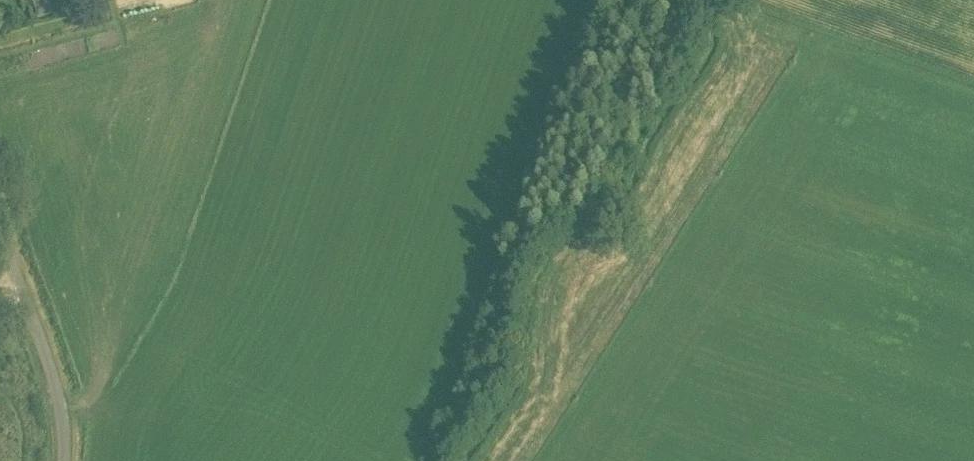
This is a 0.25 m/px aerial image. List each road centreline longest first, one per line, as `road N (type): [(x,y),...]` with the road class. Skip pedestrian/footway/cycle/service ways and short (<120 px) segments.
road 1 (unclassified): [(51,460),(45,376),(0,227)]

